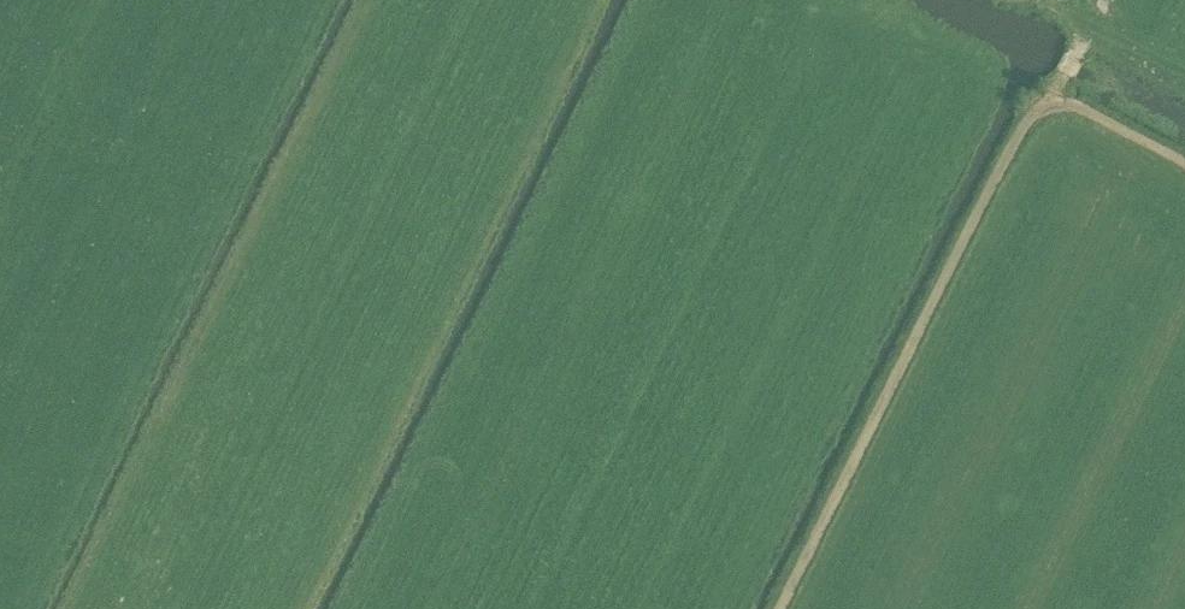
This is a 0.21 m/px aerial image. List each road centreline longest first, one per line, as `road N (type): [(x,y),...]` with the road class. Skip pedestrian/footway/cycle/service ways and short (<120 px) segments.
road 1 (track): [(1184,156),(1038,75),(764,608)]

